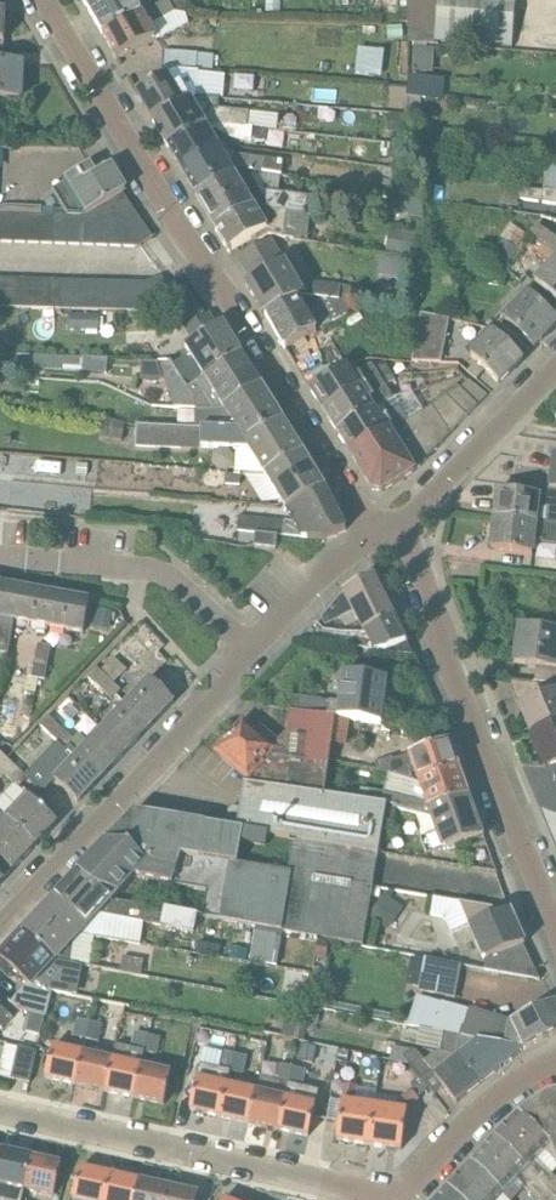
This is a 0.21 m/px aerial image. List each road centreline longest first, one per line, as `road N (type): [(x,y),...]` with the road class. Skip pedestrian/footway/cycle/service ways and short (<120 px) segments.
road 1 (residential): [(381,533),(188,240),(45,0)]
road 2 (residential): [(555,923),(442,649),(440,620),(413,554),(381,533)]
road 3 (residential): [(375,1199),(323,1181),(0,1109)]
road 4 (residential): [(0,923),(255,646)]
road 5 (residential): [(255,646),(160,575),(0,556)]
road 6 (residential): [(381,533),(415,513),(555,369)]
road 7 (residential): [(402,1199),(476,1116),(555,1058)]
road 8 (residential): [(255,646),(344,557),(381,533)]

